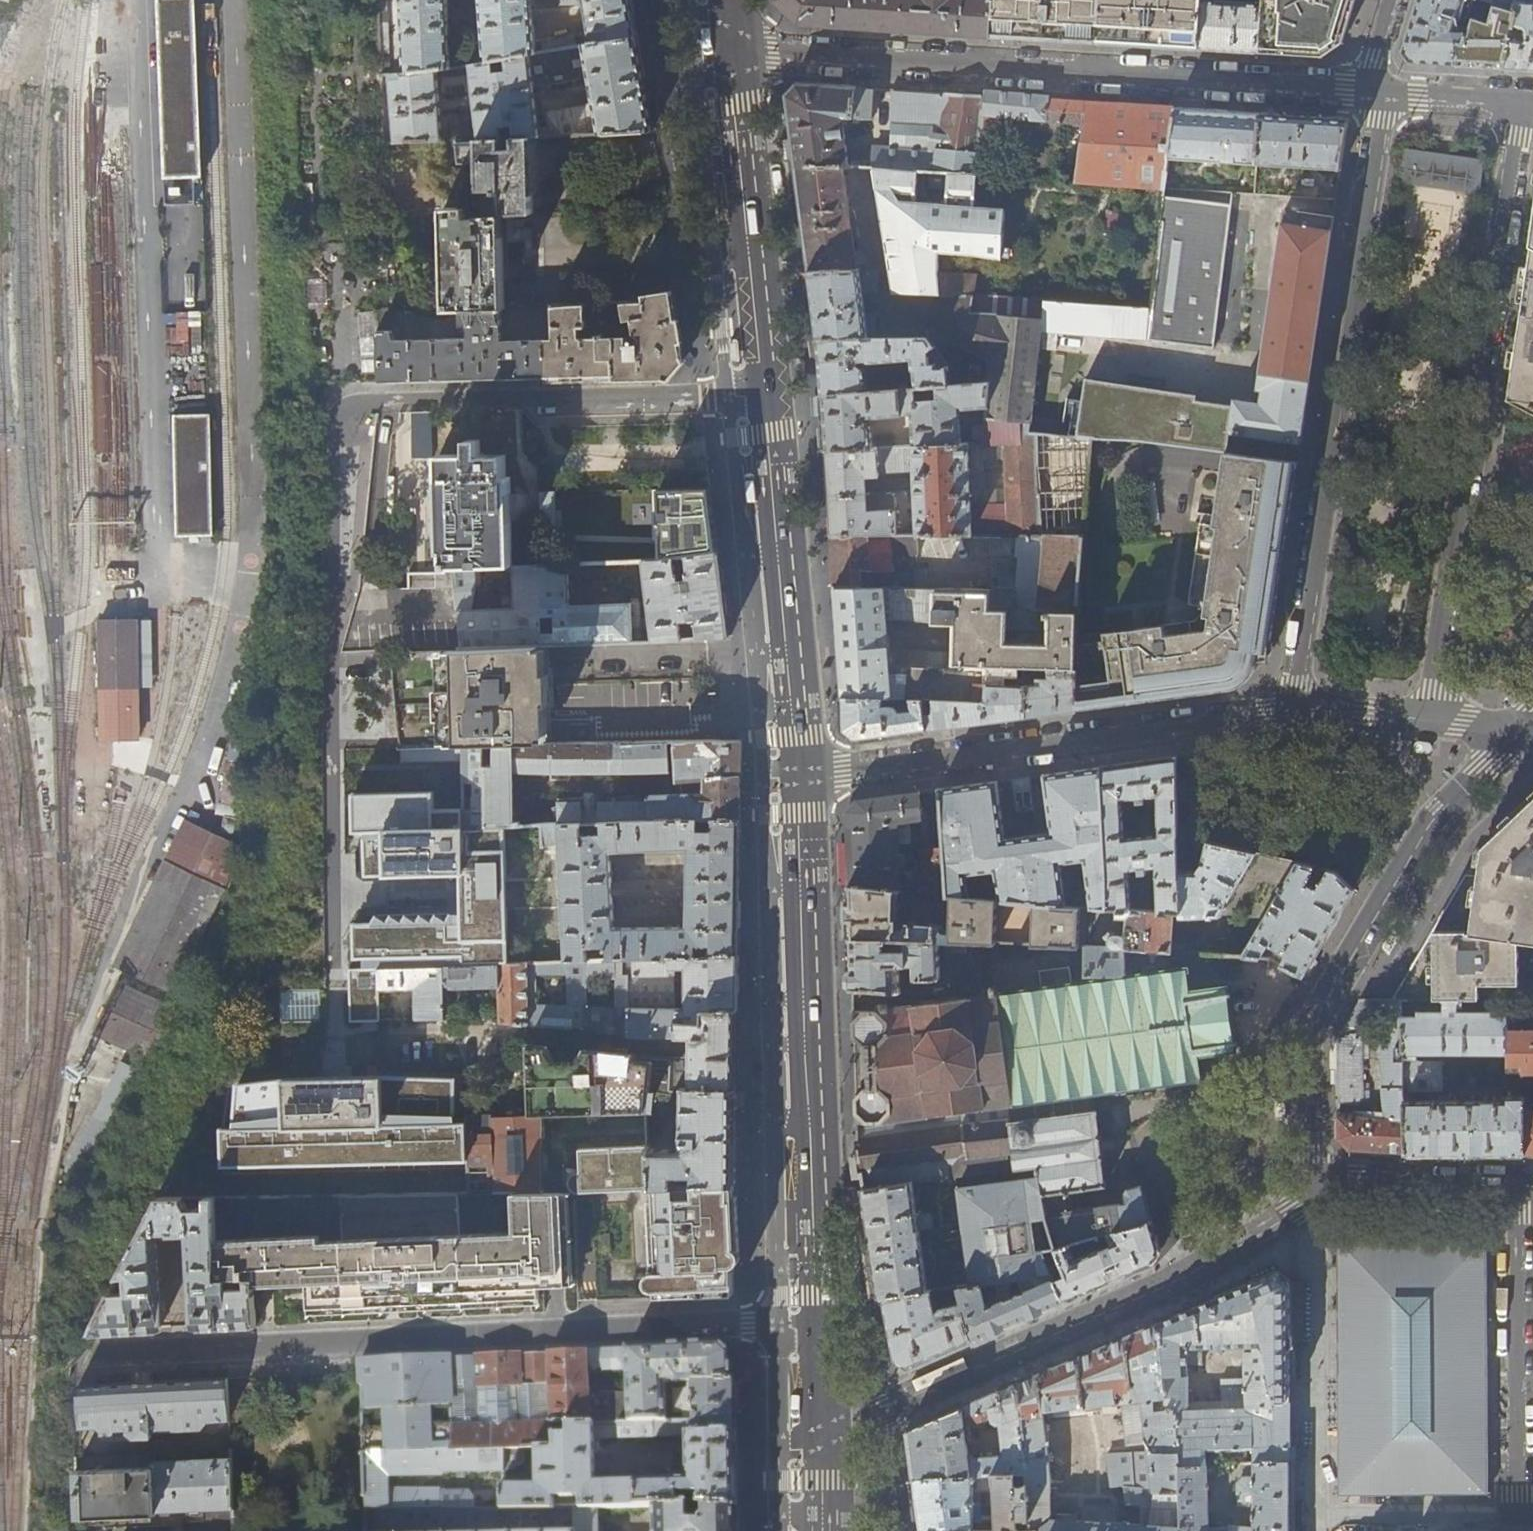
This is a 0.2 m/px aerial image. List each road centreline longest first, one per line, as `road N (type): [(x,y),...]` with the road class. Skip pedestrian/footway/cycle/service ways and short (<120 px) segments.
road 1 (residential): [(766,393),(360,403),(336,421),(334,968)]
road 2 (residential): [(85,1357),(829,1323)]
road 3 (residential): [(1377,92),(727,55)]
road 4 (residential): [(1431,719),(1522,100)]
road 5 (residential): [(1377,92),(1297,707)]
road 6 (primary): [(829,1323),(803,775)]
road 7 (residential): [(1316,1186),(1308,1030),(1430,826),(1524,729)]
road 8 (residential): [(1297,707),(803,775)]
road 9 (primary): [(803,775),(766,393)]
road 10 (residential): [(1517,1182),(1514,1519),(1532,1519)]
road 11 (primary): [(766,393),(727,55)]
road 12 (primary): [(830,1530),(829,1323)]
road 13 (residential): [(1517,1182),(1358,1179),(1316,1186)]
road 14 (residential): [(1522,100),(1377,92)]
road 15 (residential): [(1431,719),(1297,707)]

